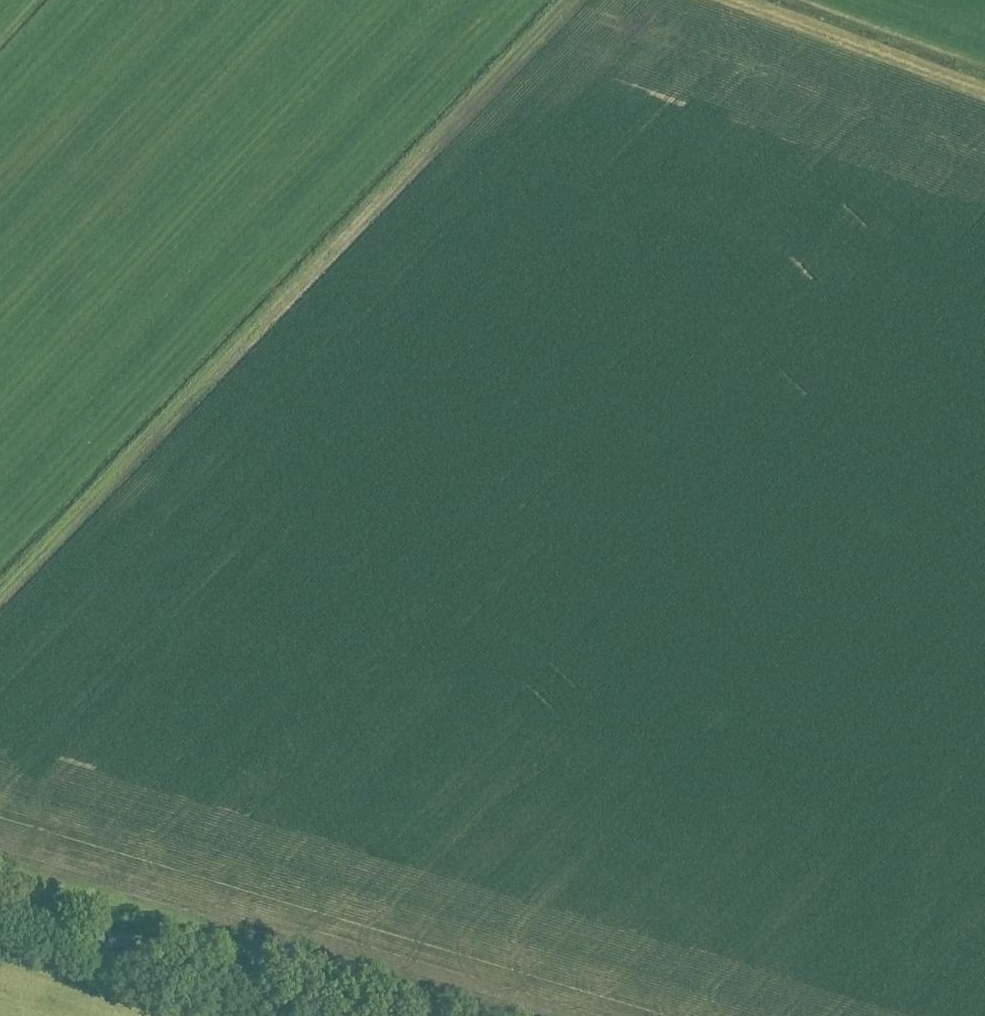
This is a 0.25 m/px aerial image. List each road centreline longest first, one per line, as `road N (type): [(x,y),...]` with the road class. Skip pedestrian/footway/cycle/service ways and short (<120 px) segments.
road 1 (unclassified): [(362,1015),(0,906)]

